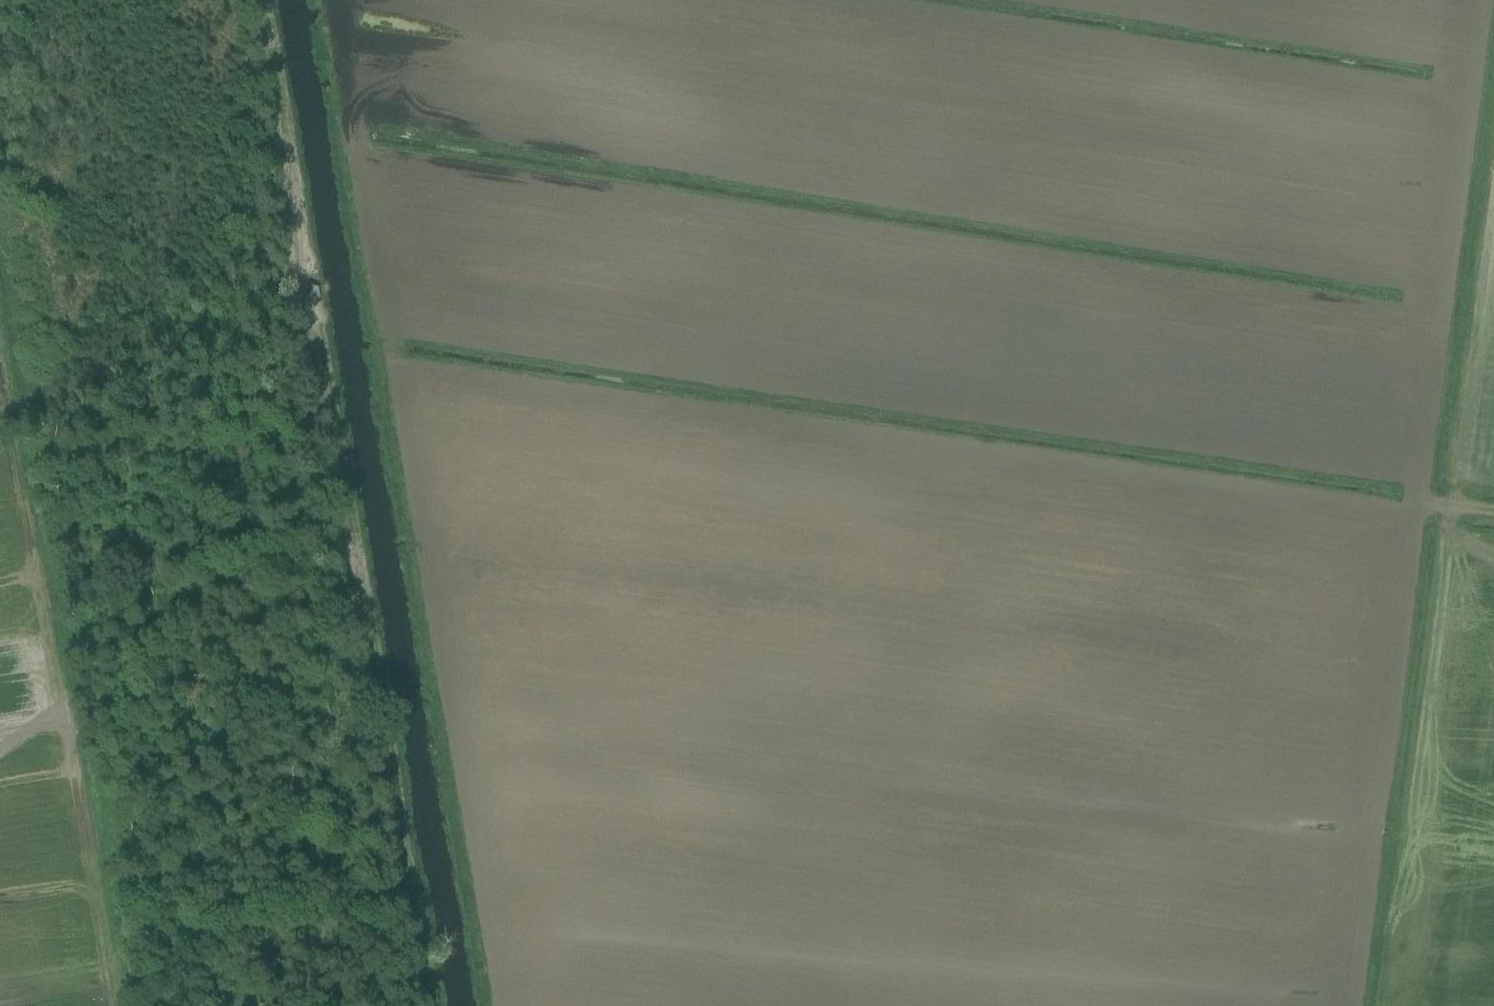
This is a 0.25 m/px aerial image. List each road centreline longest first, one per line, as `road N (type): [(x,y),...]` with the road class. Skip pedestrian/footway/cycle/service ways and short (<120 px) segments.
road 1 (track): [(437,1005),(325,363),(303,309),(299,223),(261,0)]

